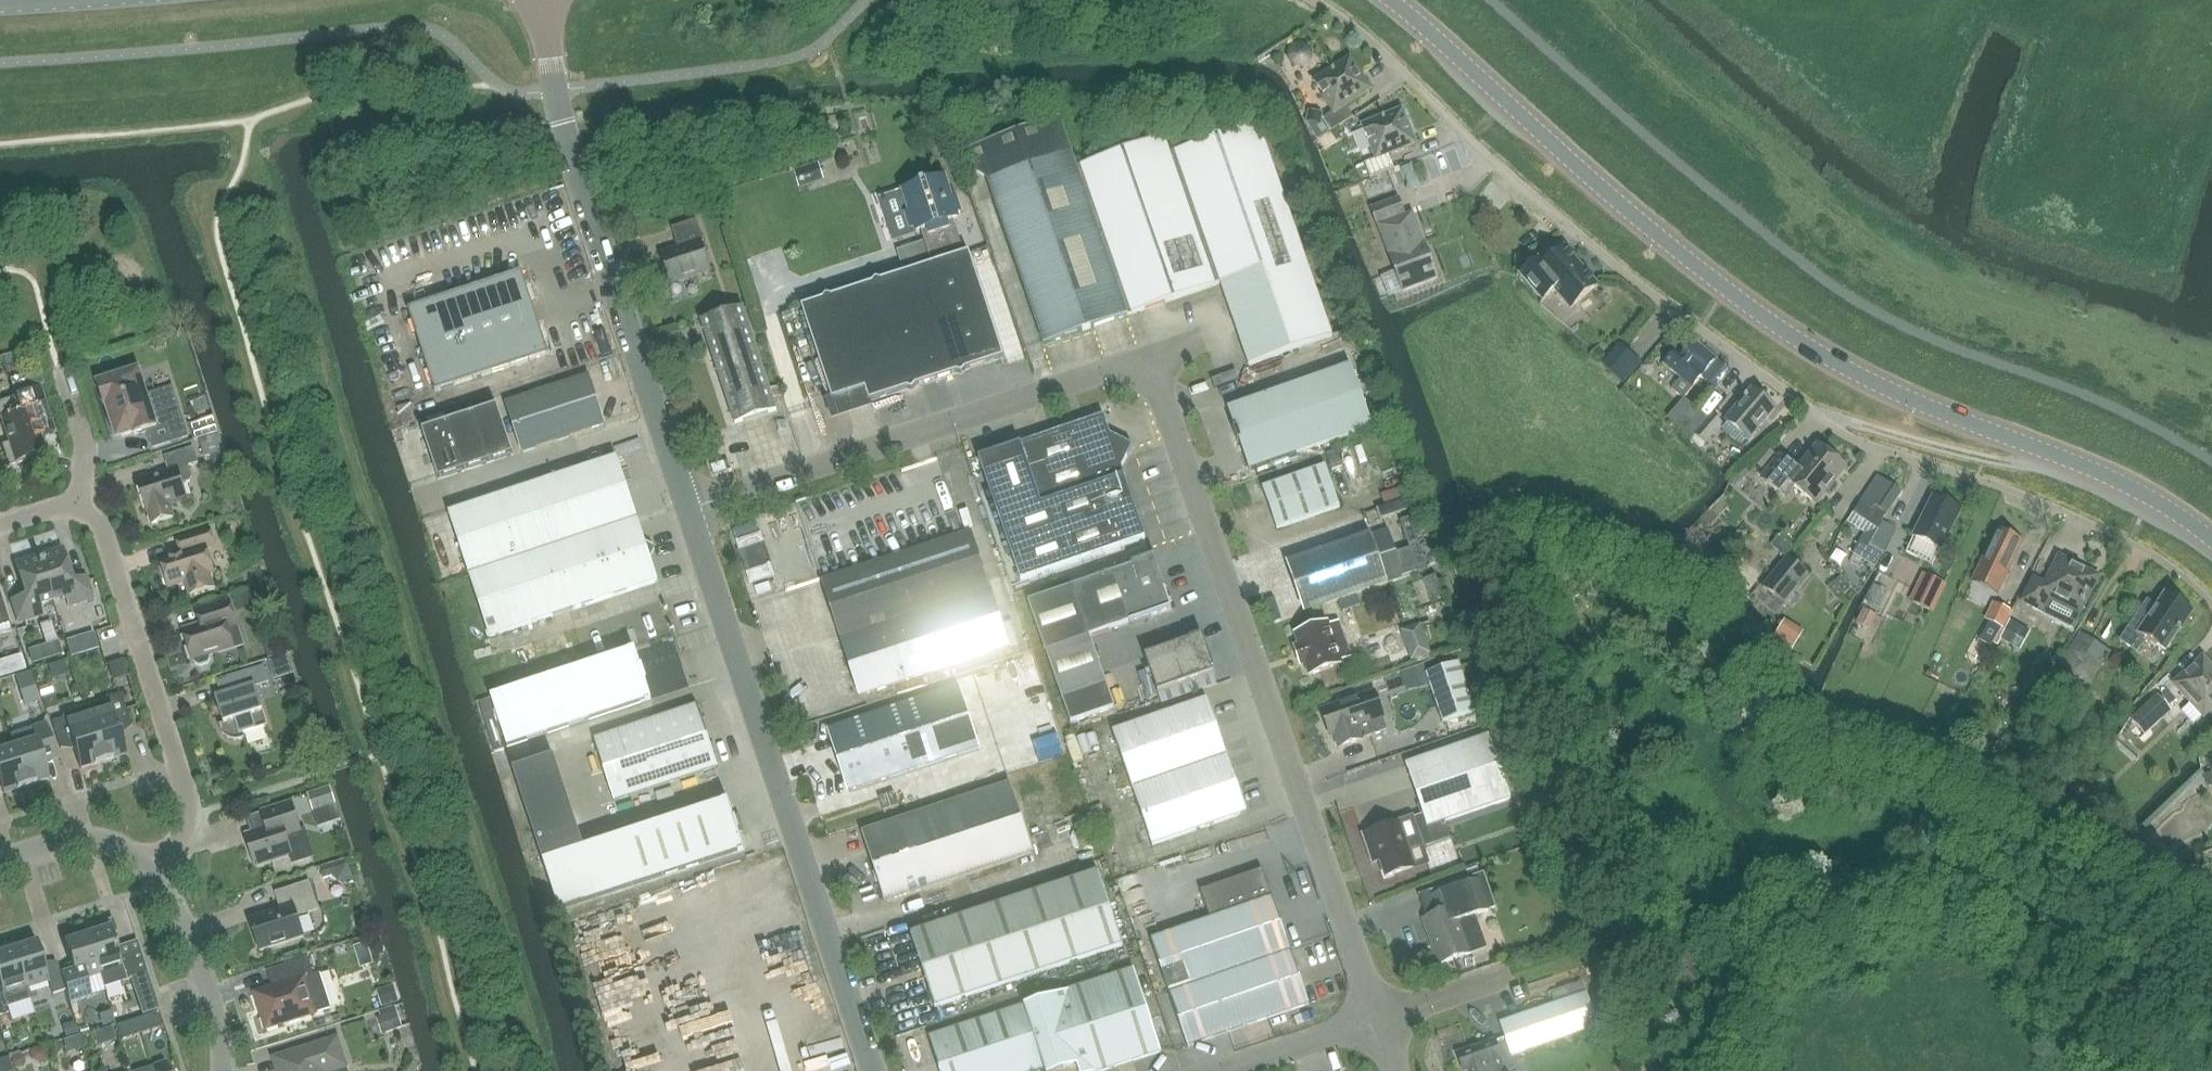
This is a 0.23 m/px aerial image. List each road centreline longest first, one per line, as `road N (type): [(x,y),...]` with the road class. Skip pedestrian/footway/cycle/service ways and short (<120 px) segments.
road 1 (residential): [(2211,602),(2129,541),(1839,431),(1643,290),(1348,23),(1312,0)]
road 2 (tertiary): [(2211,541),(2145,495),(1942,415),(1845,368),(1760,314),(1561,152),(1393,0)]
road 3 (unclassified): [(1376,1018),(1149,359)]
road 4 (unclassified): [(872,1070),(688,506)]
road 5 (unclassified): [(688,506),(564,122),(549,0)]
road 6 (unclassified): [(688,506),(1149,359)]
road 7 (residential): [(150,868),(191,815),(104,532),(79,511)]
road 8 (track): [(1814,412),(2014,465),(2111,480)]
road 9 (residential): [(150,868),(192,943),(213,1010),(220,1070)]
road 10 (unclassified): [(1218,1070),(1376,1018)]
road 11 (residential): [(0,858),(83,837),(110,843),(150,868)]
road 12 (unclassified): [(1376,1018),(1507,976)]
road 13 (residential): [(79,511),(86,451),(68,383)]

